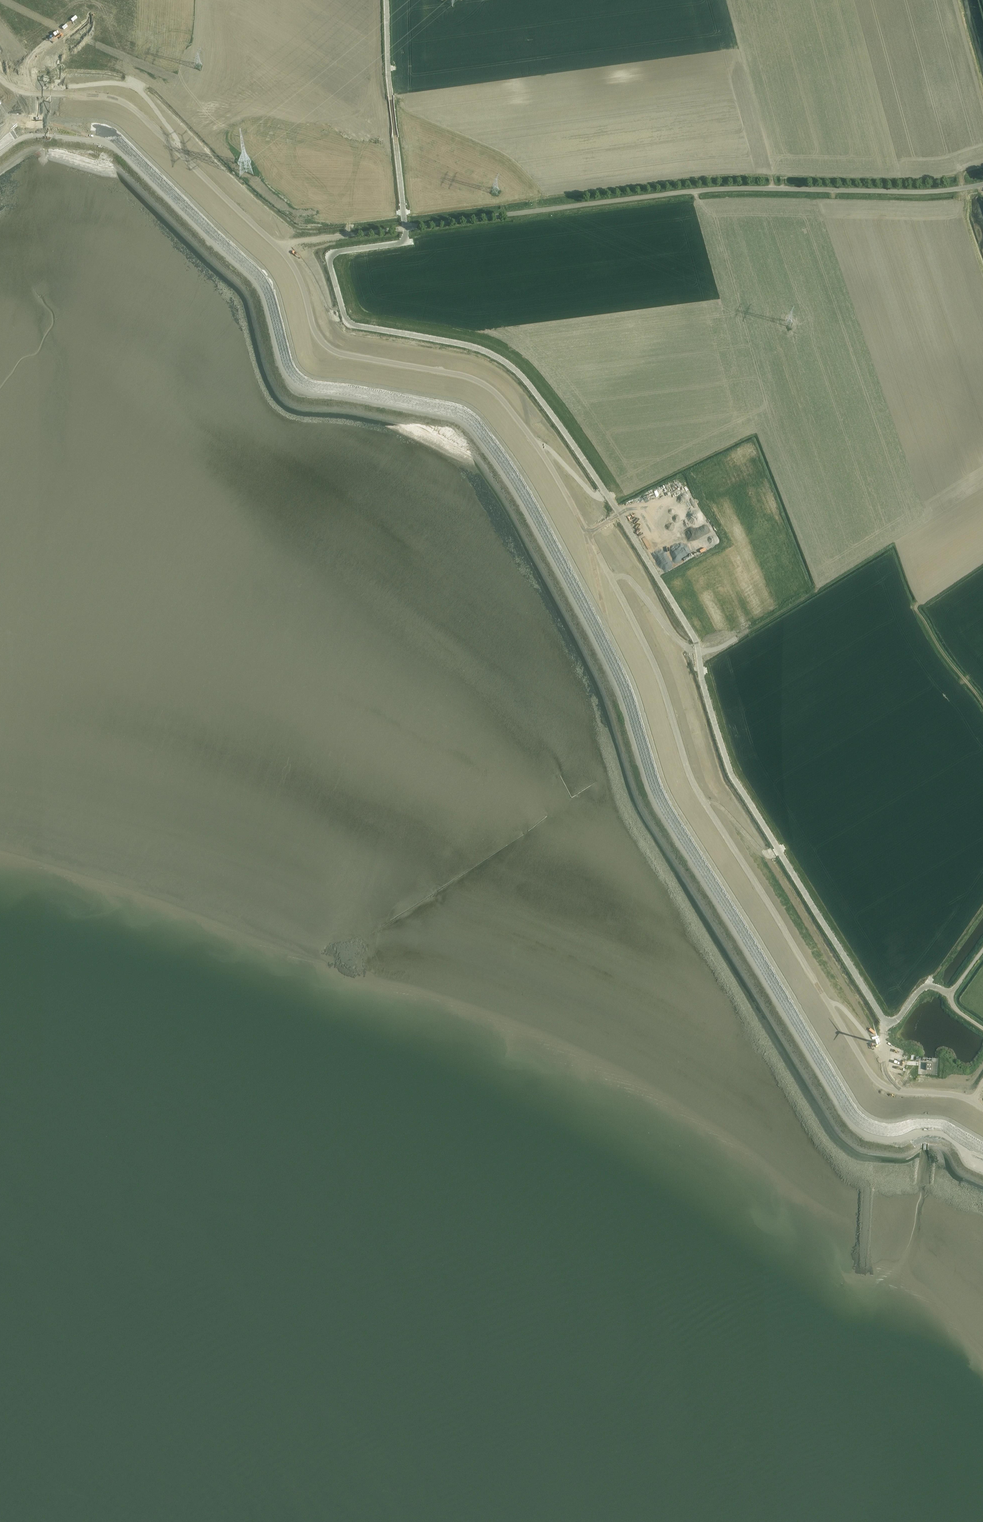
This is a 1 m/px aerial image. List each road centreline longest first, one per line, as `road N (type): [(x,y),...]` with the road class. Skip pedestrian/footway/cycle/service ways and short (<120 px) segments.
road 1 (unclassified): [(971,1103),(891,1091),(870,1075),(690,776),(656,669),(561,484),(504,404),(461,376),(330,350),(282,250)]
road 2 (unclassified): [(282,250),(694,192),(982,185)]
road 3 (unclassified): [(282,250),(129,107),(107,98),(28,93),(0,75)]
road 4 (track): [(610,580),(629,579),(677,640),(707,654),(820,591)]

